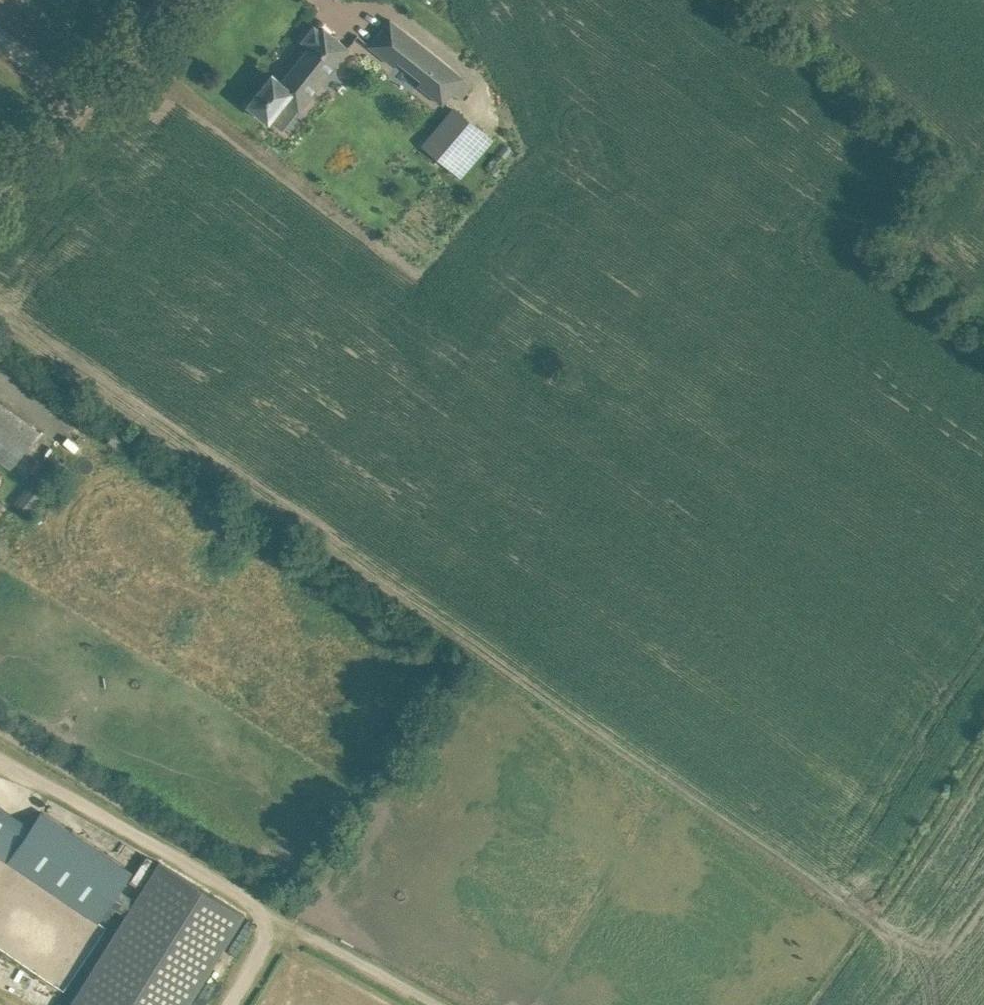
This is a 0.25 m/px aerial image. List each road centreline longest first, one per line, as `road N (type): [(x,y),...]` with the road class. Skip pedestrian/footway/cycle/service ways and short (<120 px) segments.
road 1 (residential): [(0,259),(531,635),(581,621),(678,495)]
road 2 (residential): [(678,495),(957,131)]
road 3 (residential): [(678,495),(937,689),(968,692),(983,680)]
road 4 (unclassified): [(0,188),(172,0)]
road 5 (residential): [(957,131),(778,0)]
road 6 (track): [(434,1004),(263,913)]

